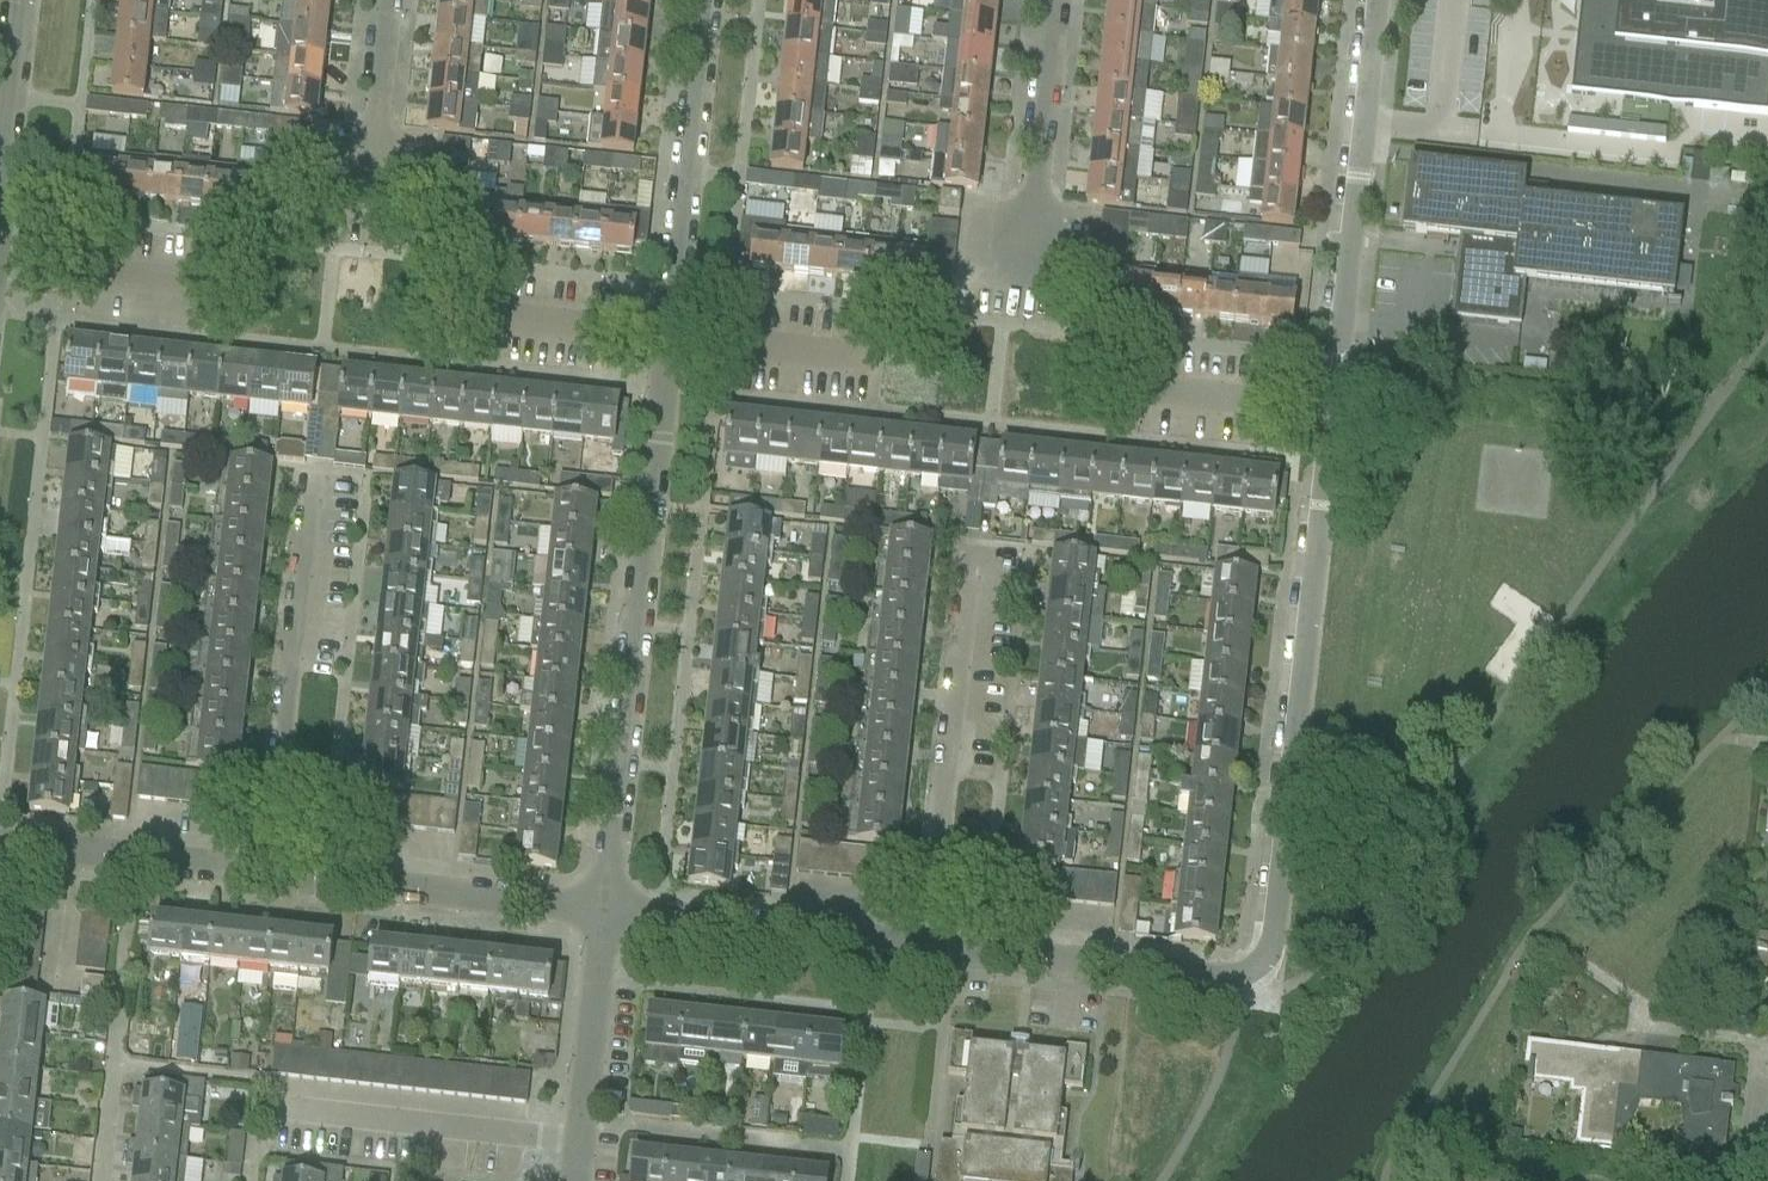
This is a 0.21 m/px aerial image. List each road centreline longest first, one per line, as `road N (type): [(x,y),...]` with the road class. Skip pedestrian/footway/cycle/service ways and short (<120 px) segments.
road 1 (residential): [(921,948),(1261,978),(1326,408)]
road 2 (residential): [(604,917),(668,336)]
road 3 (residential): [(1326,408),(1374,0)]
road 4 (residential): [(921,948),(973,557)]
road 5 (residential): [(270,874),(310,484)]
road 6 (residential): [(668,336),(705,0)]
road 7 (residential): [(604,917),(270,874)]
road 8 (residential): [(579,1143),(257,1109)]
road 9 (residential): [(604,917),(921,948)]
road 10 (residential): [(1767,1156),(1759,1151),(1765,1044),(1635,1031),(1636,1000)]
road 11 (unclassified): [(1029,273),(1062,0)]
road 12 (residential): [(270,874),(0,843)]
road 13 (residential): [(579,1143),(604,917)]
road 14 (residential): [(226,283),(0,266)]
road 15 (residential): [(880,359),(668,336)]
road 16 (residential): [(369,207),(391,0)]
road 17 (residential): [(668,336),(473,315)]
road 18 (residential): [(1326,408),(1134,385)]
road 19 (residential): [(0,187),(20,0)]

